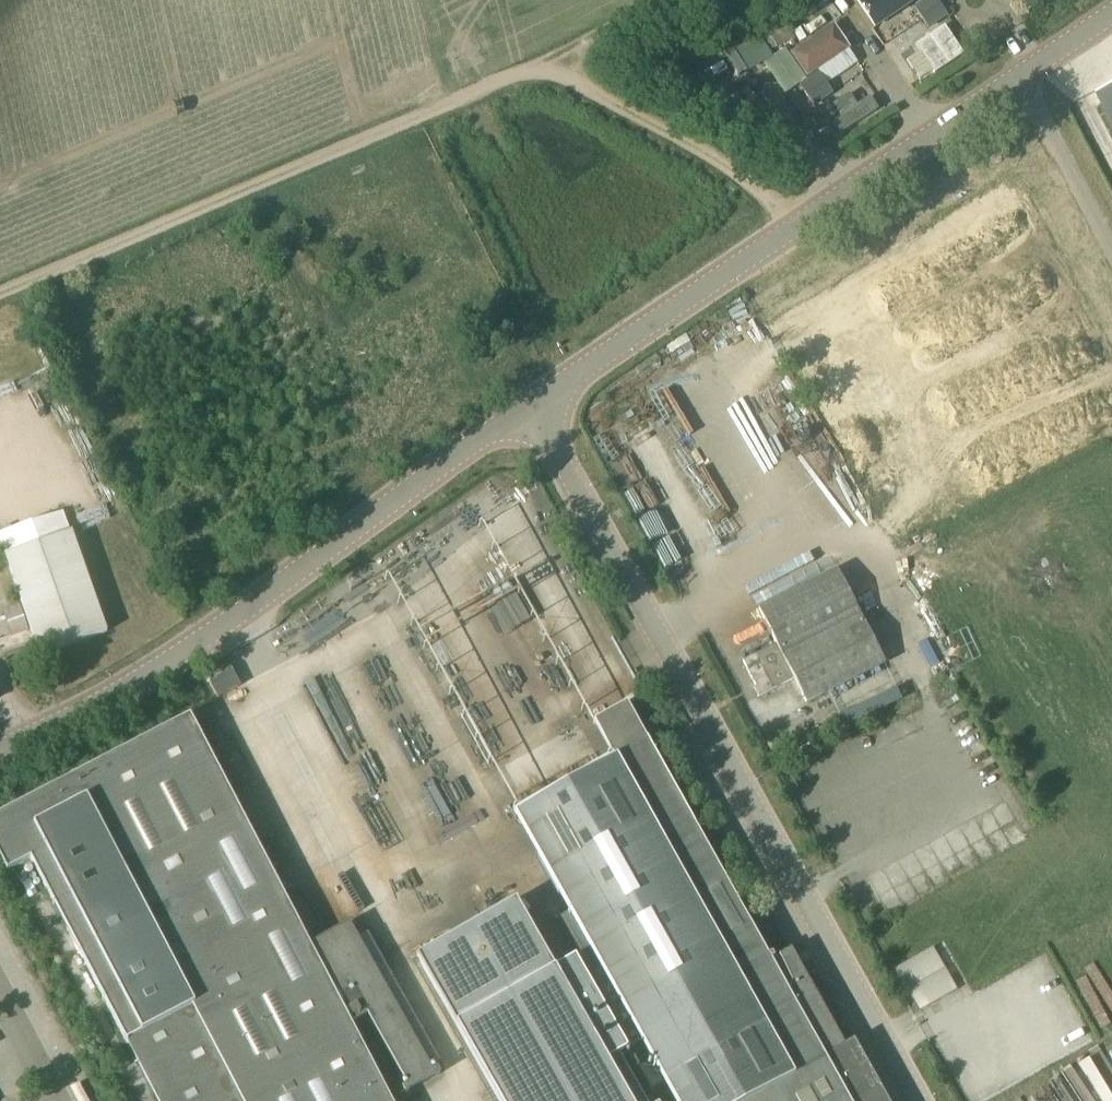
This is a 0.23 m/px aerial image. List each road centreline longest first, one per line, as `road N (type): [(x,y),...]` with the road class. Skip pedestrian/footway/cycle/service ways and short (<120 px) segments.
road 1 (unclassified): [(913,1100),(538,407)]
road 2 (track): [(0,301),(709,0)]
road 3 (unclassified): [(538,407),(1111,15)]
road 4 (unclassified): [(0,752),(238,623),(538,407)]
road 5 (track): [(552,67),(805,225)]
road 6 (unclassified): [(0,989),(58,1100)]

